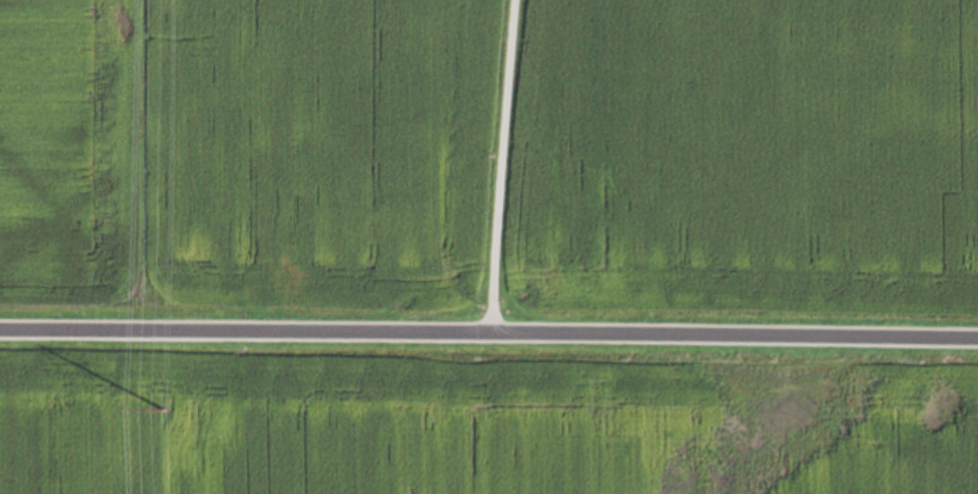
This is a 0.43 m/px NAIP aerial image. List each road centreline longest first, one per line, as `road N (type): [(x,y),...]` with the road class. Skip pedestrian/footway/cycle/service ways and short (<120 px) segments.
road 1 (tertiary): [(0,331),(977,339)]

